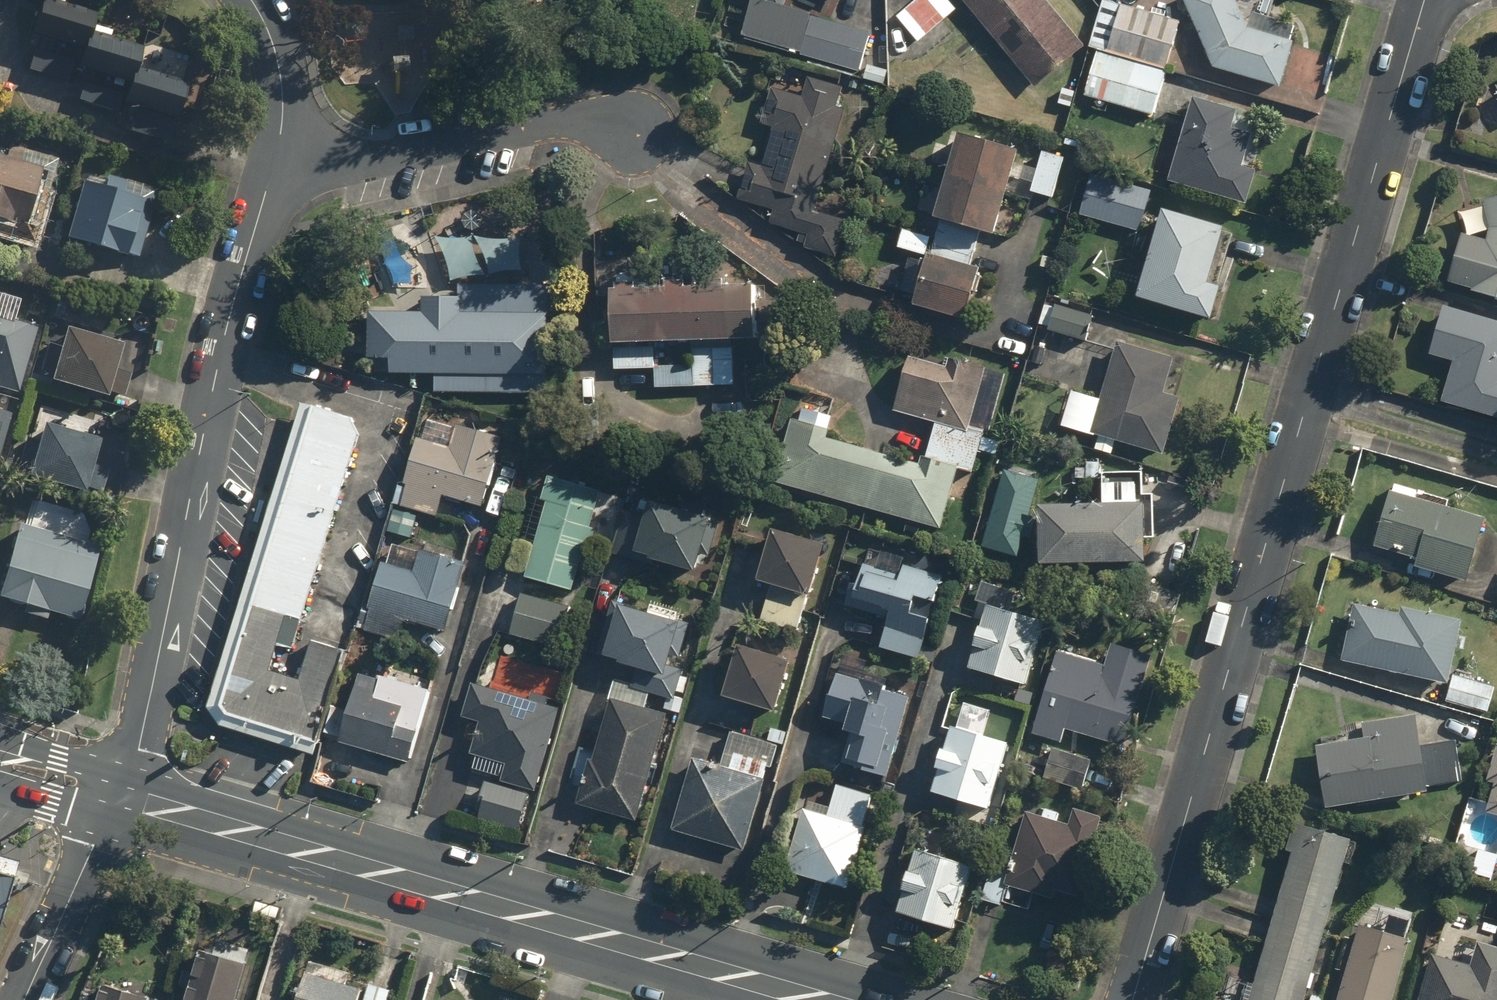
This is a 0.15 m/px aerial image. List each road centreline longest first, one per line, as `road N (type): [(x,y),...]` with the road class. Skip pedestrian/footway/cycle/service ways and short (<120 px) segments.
road 1 (residential): [(1427,0),(1136,999)]
road 2 (tertiary): [(823,999),(131,796)]
road 3 (residential): [(131,796),(229,309),(271,176)]
road 4 (residential): [(640,119),(605,114),(271,176)]
road 5 (residential): [(20,999),(116,792)]
road 6 (residential): [(271,176),(280,83),(251,0)]
road 7 (tertiary): [(116,792),(0,760)]

